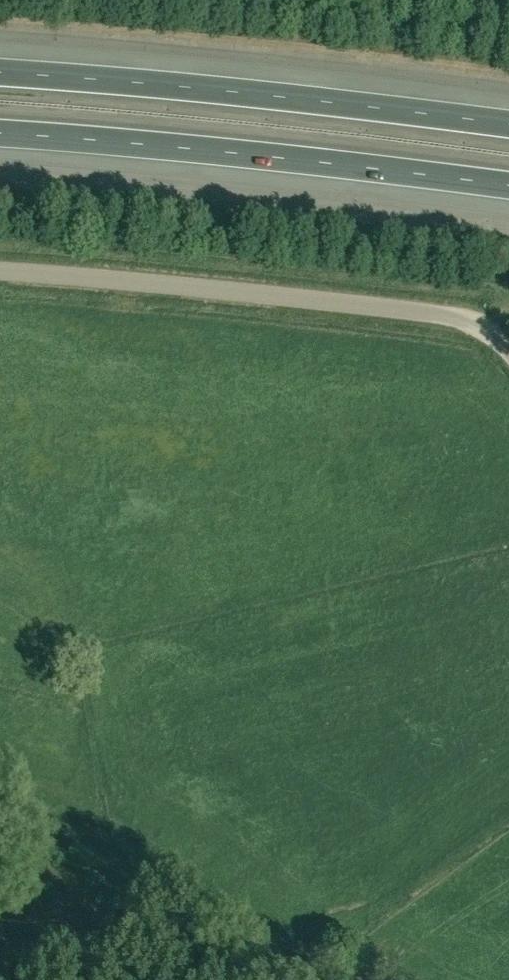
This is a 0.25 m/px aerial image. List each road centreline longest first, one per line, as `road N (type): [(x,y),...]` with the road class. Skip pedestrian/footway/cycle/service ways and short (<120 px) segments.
road 1 (unclassified): [(508,349),(488,327),(454,315),(0,272)]
road 2 (motorway): [(508,126),(227,90),(0,74)]
road 3 (motorway): [(0,135),(508,187)]

